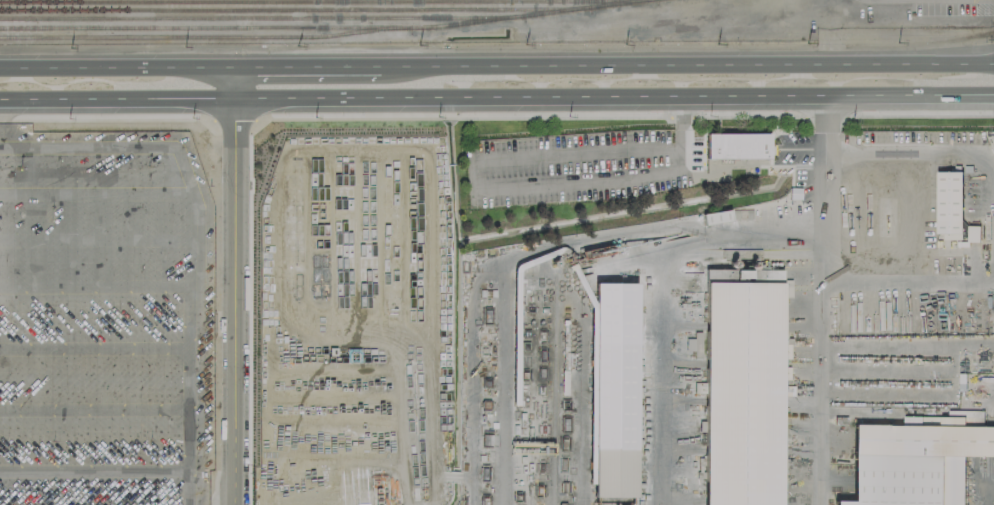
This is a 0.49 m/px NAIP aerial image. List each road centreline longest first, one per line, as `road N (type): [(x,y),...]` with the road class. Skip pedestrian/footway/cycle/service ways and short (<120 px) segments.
road 1 (secondary): [(0,100),(993,94)]
road 2 (secondary): [(993,63),(379,66)]
road 3 (tertiary): [(233,99),(233,504)]
road 4 (secondary): [(233,66),(0,68)]
road 5 (secondary): [(379,66),(233,66)]

